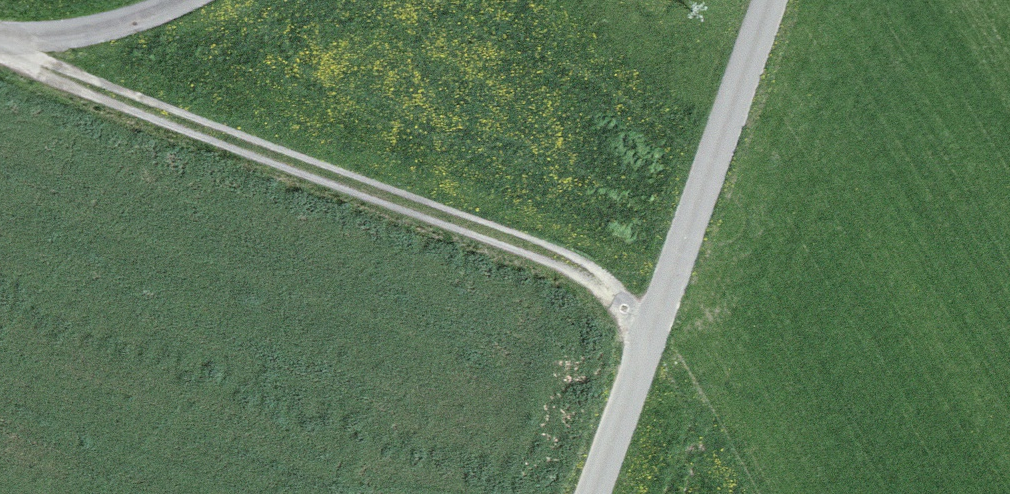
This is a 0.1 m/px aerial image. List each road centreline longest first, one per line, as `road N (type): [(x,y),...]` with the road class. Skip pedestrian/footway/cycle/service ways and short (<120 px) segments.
road 1 (track): [(7,49),(658,310)]
road 2 (unclassified): [(767,0),(589,493)]
road 3 (residential): [(0,47),(95,46),(213,0)]

